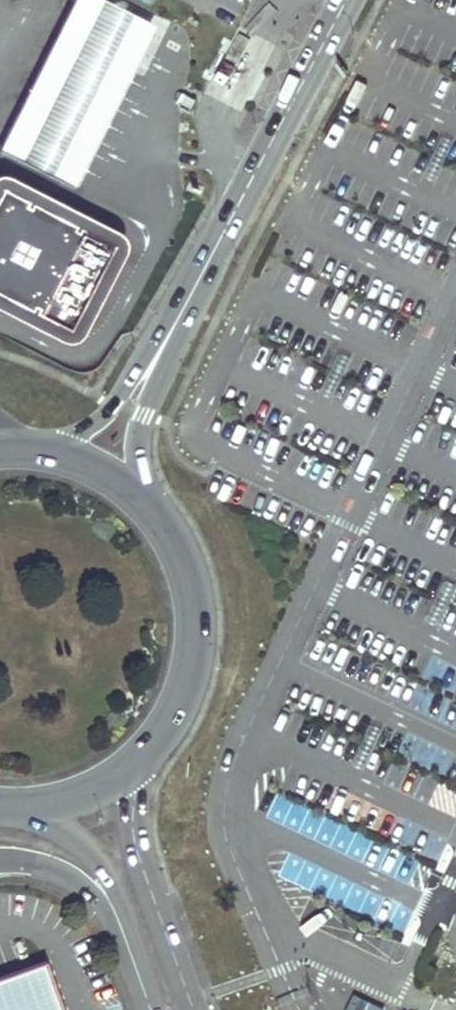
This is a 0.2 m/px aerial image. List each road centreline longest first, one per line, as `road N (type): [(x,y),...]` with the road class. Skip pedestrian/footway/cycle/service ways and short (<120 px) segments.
road 1 (tertiary): [(157,344),(345,0)]
road 2 (secondary): [(130,773),(171,728),(195,672),(200,612),(185,553),(152,502)]
road 3 (unclassified): [(193,1009),(135,847),(130,773)]
road 4 (trunk): [(0,860),(47,865),(81,880),(112,914),(134,964)]
road 5 (unclassified): [(43,811),(108,877),(134,964)]
road 6 (tertiary): [(152,502),(136,444),(157,344)]
road 7 (tertiary): [(157,344),(114,406),(66,449)]

